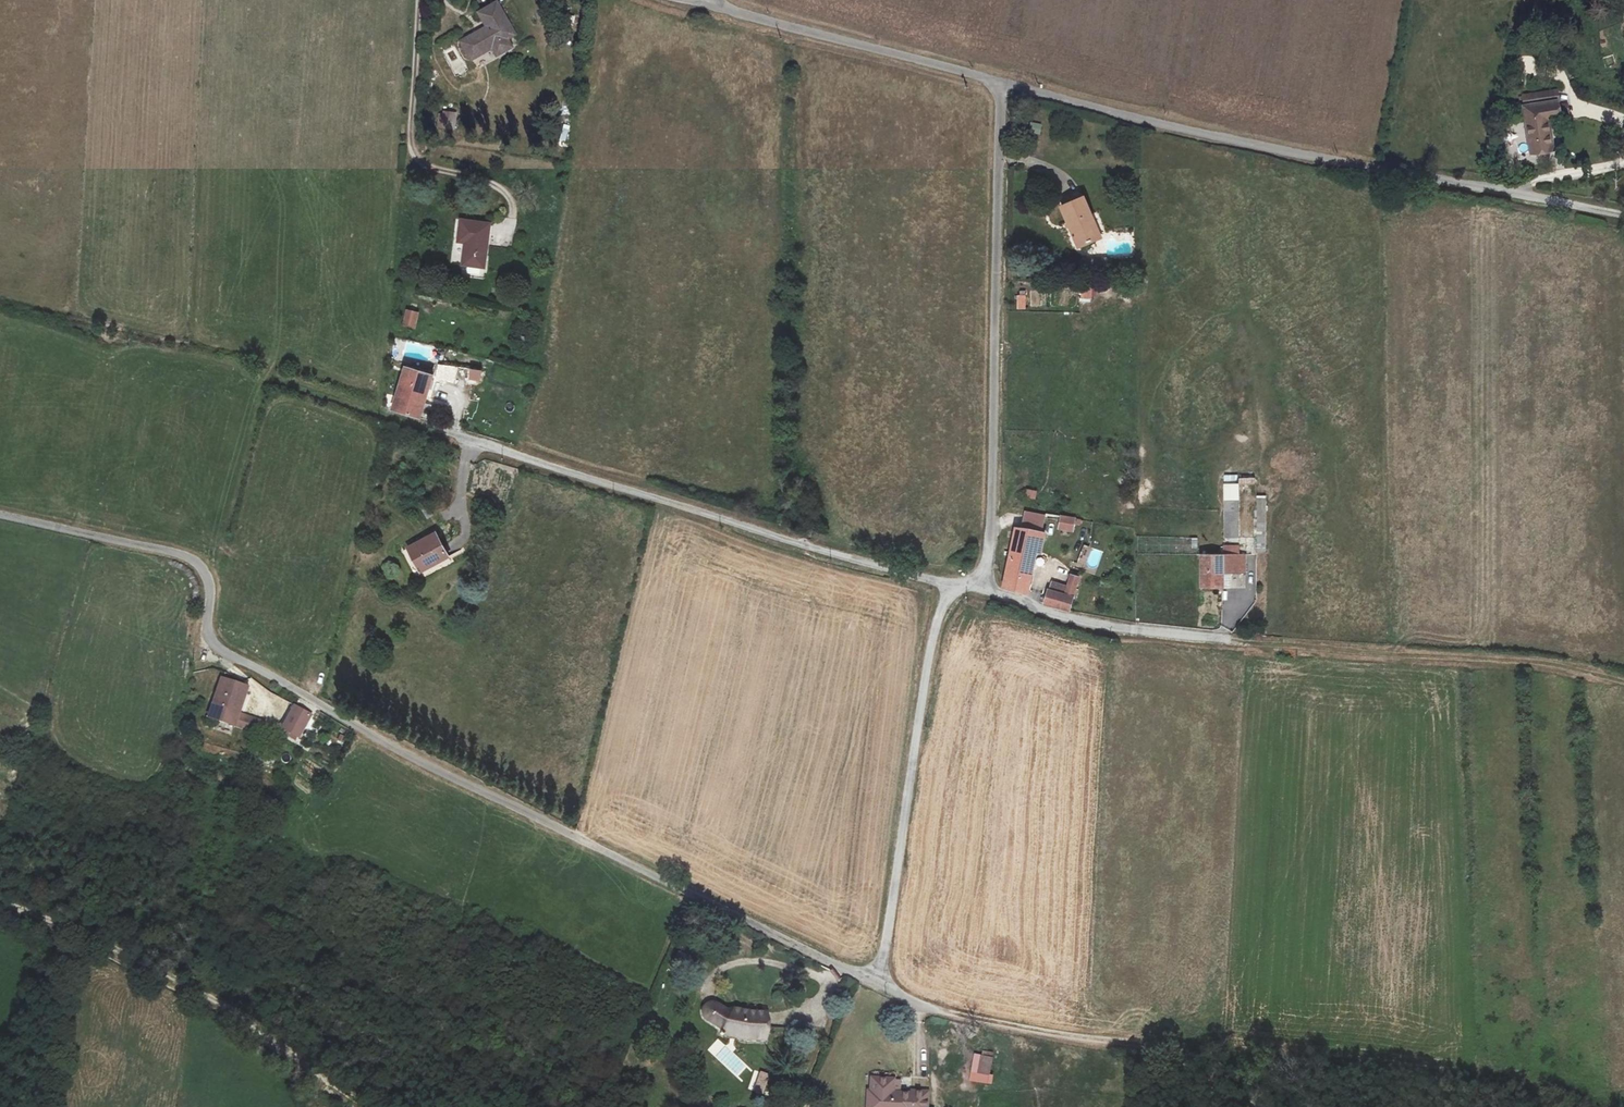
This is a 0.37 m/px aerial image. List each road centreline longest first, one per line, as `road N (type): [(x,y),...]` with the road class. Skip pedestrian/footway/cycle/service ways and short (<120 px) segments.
road 1 (unclassified): [(0,514),(191,559),(212,582),(207,634),(216,647),(415,758),(880,986)]
road 2 (unclassified): [(999,83),(1170,126),(1621,214)]
road 3 (unclassified): [(962,586),(986,568),(991,517),(999,83)]
road 4 (unclassified): [(470,442),(962,586)]
road 5 (track): [(0,901),(228,1008),(372,1106)]
road 6 (unclassified): [(880,986),(931,643),(948,593),(962,586)]
road 7 (track): [(1225,639),(1498,660),(1623,680)]
road 8 (track): [(929,1010),(1177,1055),(1255,1106)]
road 9 (unclassified): [(999,83),(706,2)]
road 10 (track): [(419,0),(416,156),(496,186),(509,195),(513,216)]
road 11 (residential): [(1225,639),(1051,615),(962,586)]
road 12 (track): [(274,377),(470,442)]

